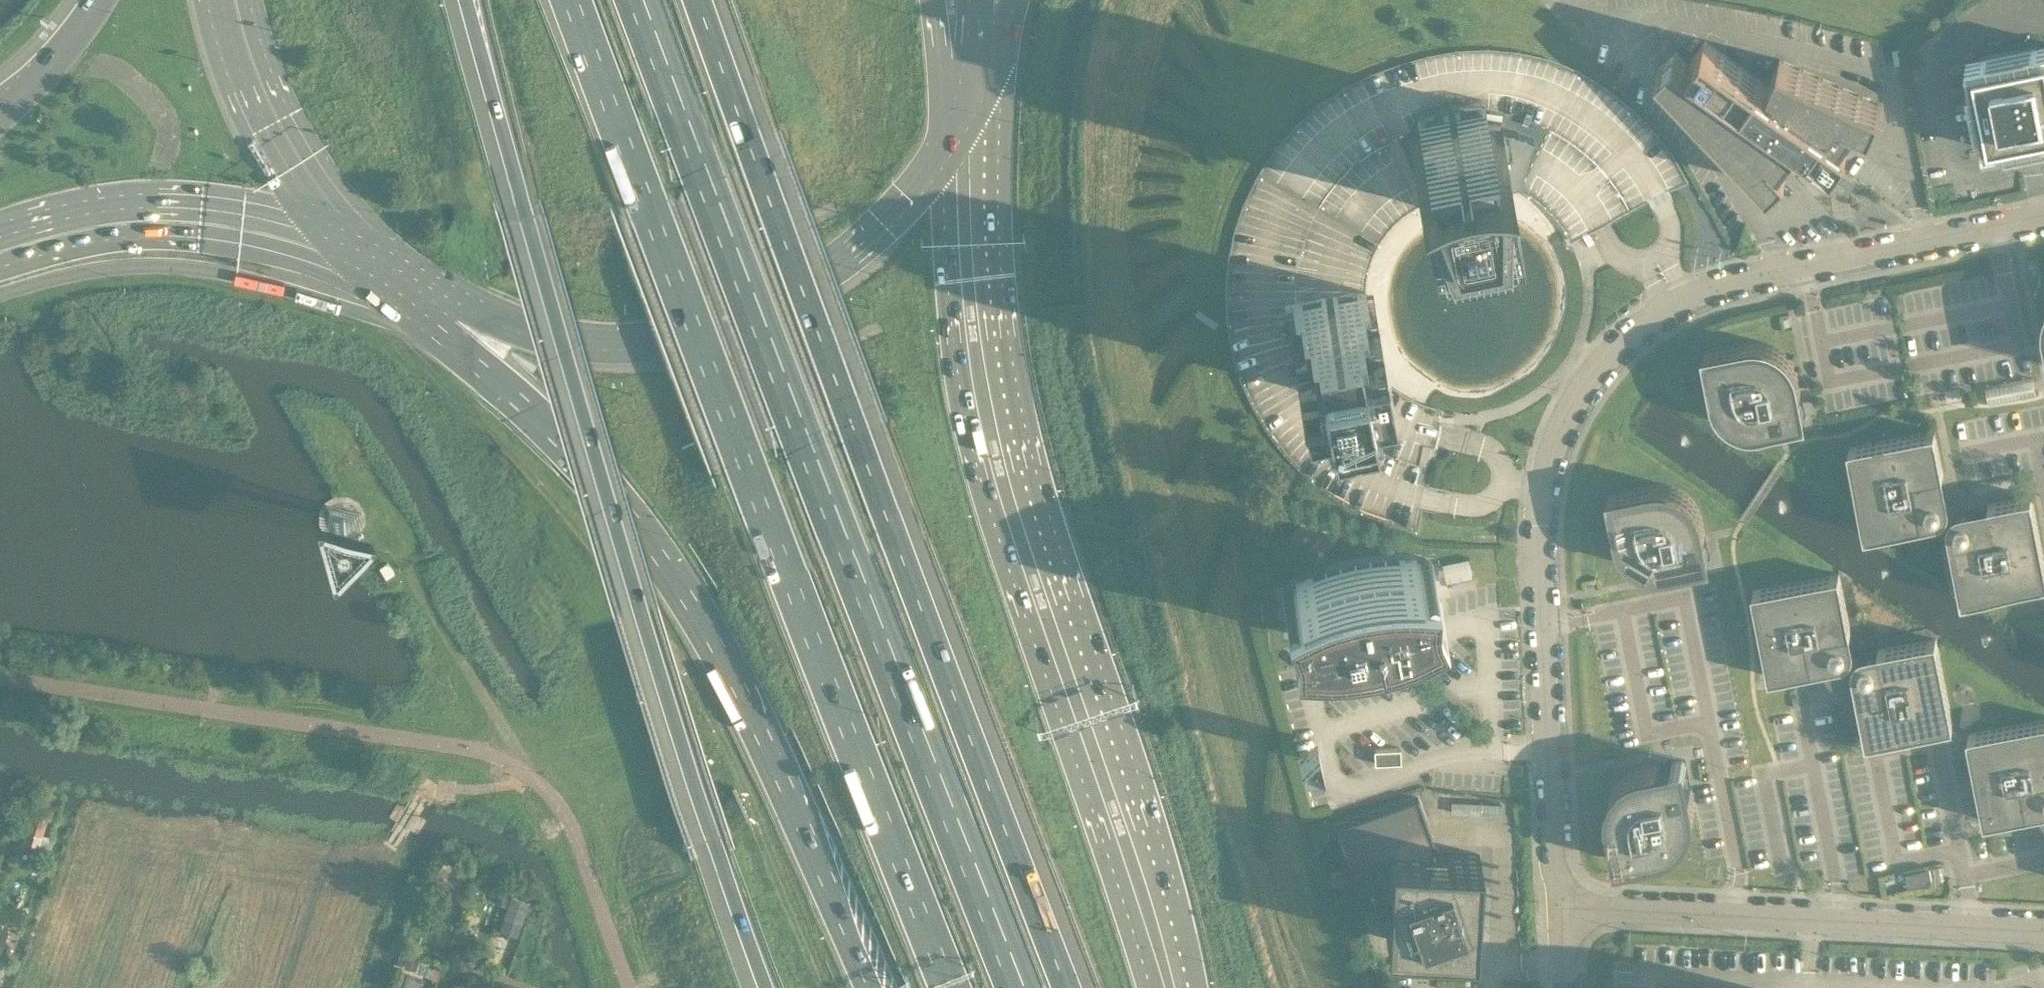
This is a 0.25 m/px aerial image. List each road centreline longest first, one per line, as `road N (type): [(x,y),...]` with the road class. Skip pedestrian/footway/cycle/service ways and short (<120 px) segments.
road 1 (motorway): [(1011,987),(634,0)]
road 2 (motorway): [(572,0),(948,987)]
road 3 (motorway): [(1068,987),(699,0)]
road 4 (unclassified): [(1562,911),(1533,508),(1547,439),(1589,377),(1634,331),(1703,290),(2043,216)]
road 5 (motorway): [(469,0),(712,836),(775,987)]
road 6 (motorway): [(1171,987),(1000,469),(980,358),(962,115)]
road 7 (motorway): [(380,271),(553,417),(688,582),(750,700),(877,987)]
road 8 (track): [(380,271),(418,360),(510,441),(621,576),(693,686),(745,775),(830,987)]
road 9 (trunk): [(380,271),(563,342),(634,348),(706,340),(785,302),(886,225),(962,115)]
road 10 (tertiary): [(1562,911),(2043,932)]
road 11 (primary): [(0,243),(96,218),(201,216),(260,226),(380,271)]
road 12 (trunk): [(227,0),(275,139),(380,271)]
road 13 (primary): [(102,0),(0,118)]
road 14 (trunk): [(962,115),(1011,0)]

